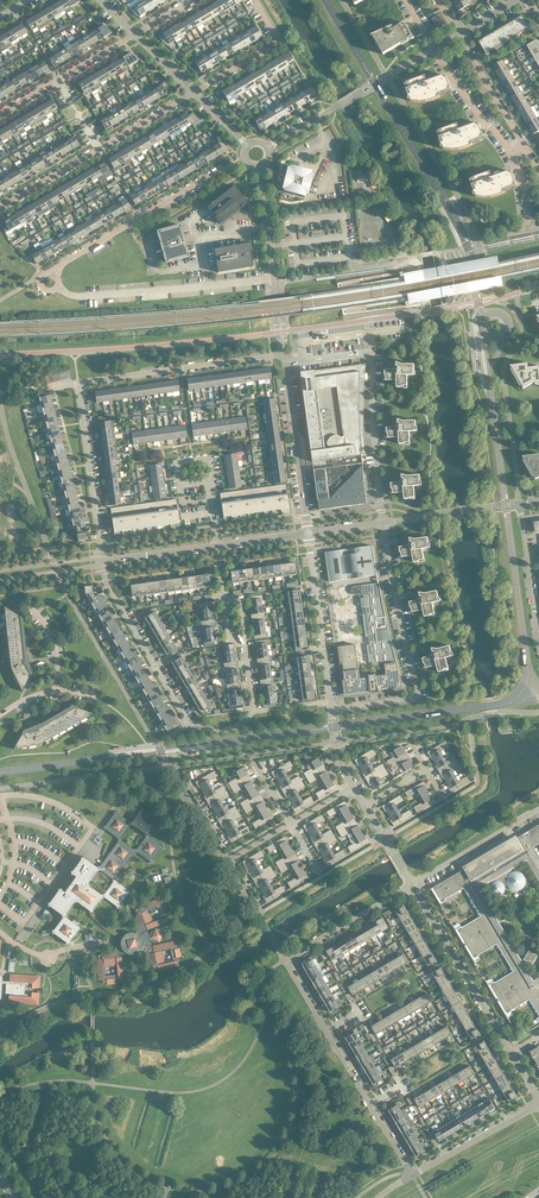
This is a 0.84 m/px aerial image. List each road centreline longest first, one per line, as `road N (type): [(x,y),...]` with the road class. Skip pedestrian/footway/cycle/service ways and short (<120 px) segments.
road 1 (residential): [(412,1176),(285,962),(412,885)]
road 2 (residential): [(244,639),(250,718),(232,730),(198,727),(185,717),(103,572)]
road 3 (residential): [(384,524),(420,694),(333,711)]
road 4 (residential): [(285,364),(372,353),(384,524)]
road 5 (residential): [(0,208),(193,93)]
road 6 (residential): [(244,159),(66,263)]
road 7 (residential): [(284,356),(80,385)]
road 8 (unclassified): [(412,885),(511,1054)]
road 9 (unclassified): [(269,147),(434,49)]
road 10 (unclassified): [(258,168),(284,356)]
road 11 (unclassified): [(308,534),(333,711)]
road 12 (unclassified): [(285,364),(308,534)]
road 13 (residential): [(80,385),(101,549)]
road 14 (residential): [(134,35),(0,115)]
road 15 (residential): [(193,93),(278,44),(253,0)]
road 16 (residential): [(412,885),(538,810)]
road 17 (unclassified): [(412,1176),(538,1106)]
road 18 (tertiary): [(384,524),(521,505)]
road 19 (residential): [(538,639),(521,505)]
road 20 (residential): [(434,49),(511,154)]
road 21 (residential): [(458,35),(523,146)]

